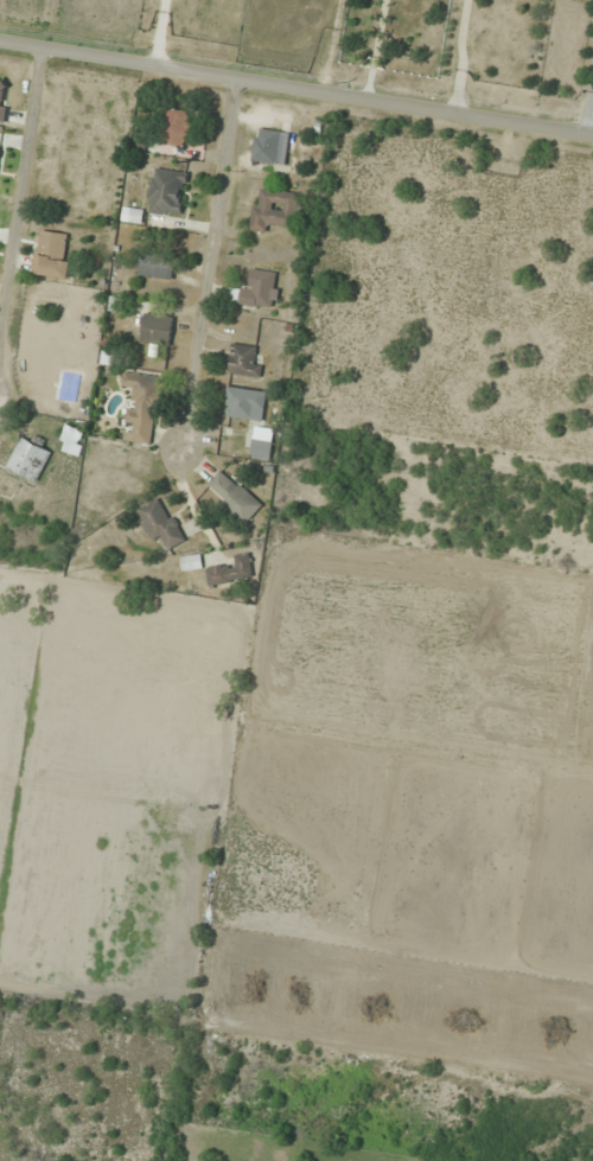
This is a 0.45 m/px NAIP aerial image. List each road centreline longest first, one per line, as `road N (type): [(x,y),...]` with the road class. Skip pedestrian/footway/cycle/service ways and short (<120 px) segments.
road 1 (tertiary): [(592,135),(0,40)]
road 2 (residential): [(184,452),(236,77)]
road 3 (residential): [(0,316),(39,46)]

